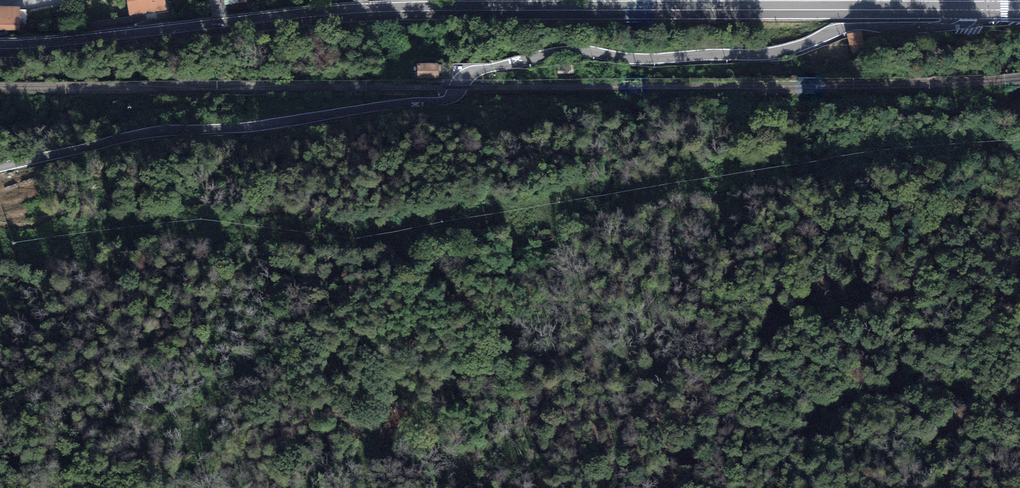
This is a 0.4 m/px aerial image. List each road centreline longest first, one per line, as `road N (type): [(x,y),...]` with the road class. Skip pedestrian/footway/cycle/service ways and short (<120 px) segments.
road 1 (tertiary): [(962,9),(942,27),(846,28),(808,43),(724,55),(553,54),(475,72),(441,102),(136,135),(0,171)]
road 2 (primary): [(0,46),(400,10),(962,9)]

